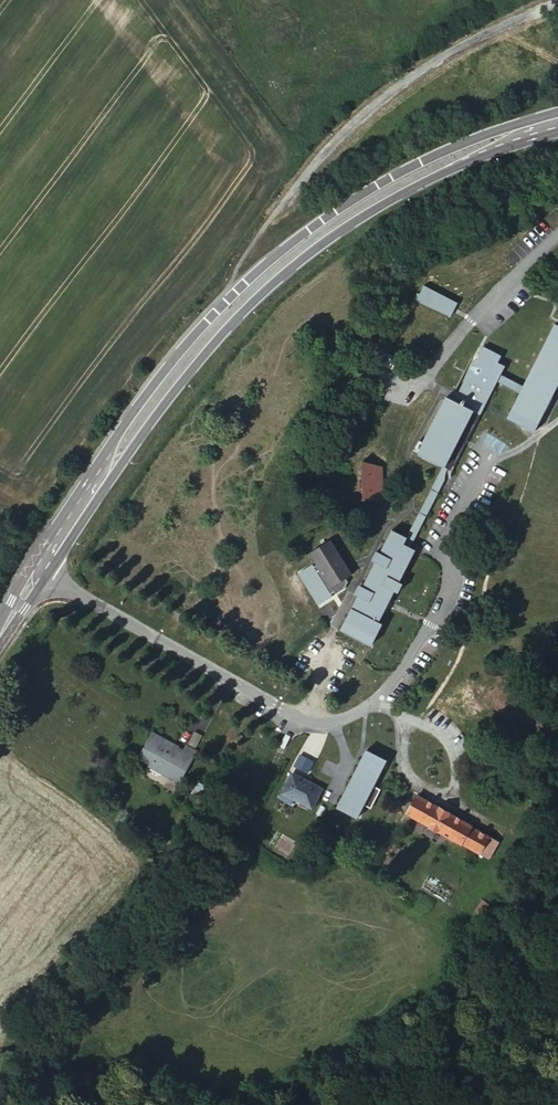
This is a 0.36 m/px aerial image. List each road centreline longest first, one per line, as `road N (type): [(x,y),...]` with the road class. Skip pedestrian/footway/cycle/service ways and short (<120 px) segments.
road 1 (secondary): [(527,131),(509,128),(407,168),(272,255),(143,398),(114,437),(109,468)]
road 2 (secondary): [(109,468),(239,317),(299,260),(409,189),(513,145),(527,131)]
road 3 (residential): [(84,596),(305,720),(333,722),(373,700)]
road 4 (residential): [(373,700),(390,686),(456,582),(440,549),(487,454)]
road 5 (secondary): [(109,468),(0,634)]
road 6 (residential): [(405,725),(440,732),(456,754),(452,798),(409,775)]

